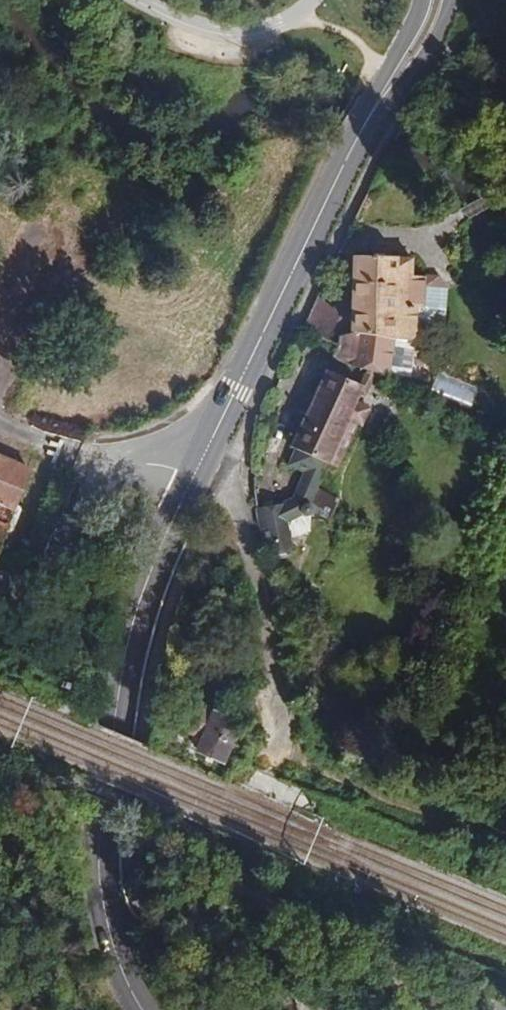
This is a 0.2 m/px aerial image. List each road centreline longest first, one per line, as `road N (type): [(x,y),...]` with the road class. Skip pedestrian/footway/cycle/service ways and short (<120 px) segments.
road 1 (secondary): [(219,441),(162,546),(128,635),(106,771),(107,906),(147,1009)]
road 2 (secondary): [(435,0),(351,148),(219,441)]
road 3 (residential): [(219,441),(116,469),(51,576),(0,584)]

